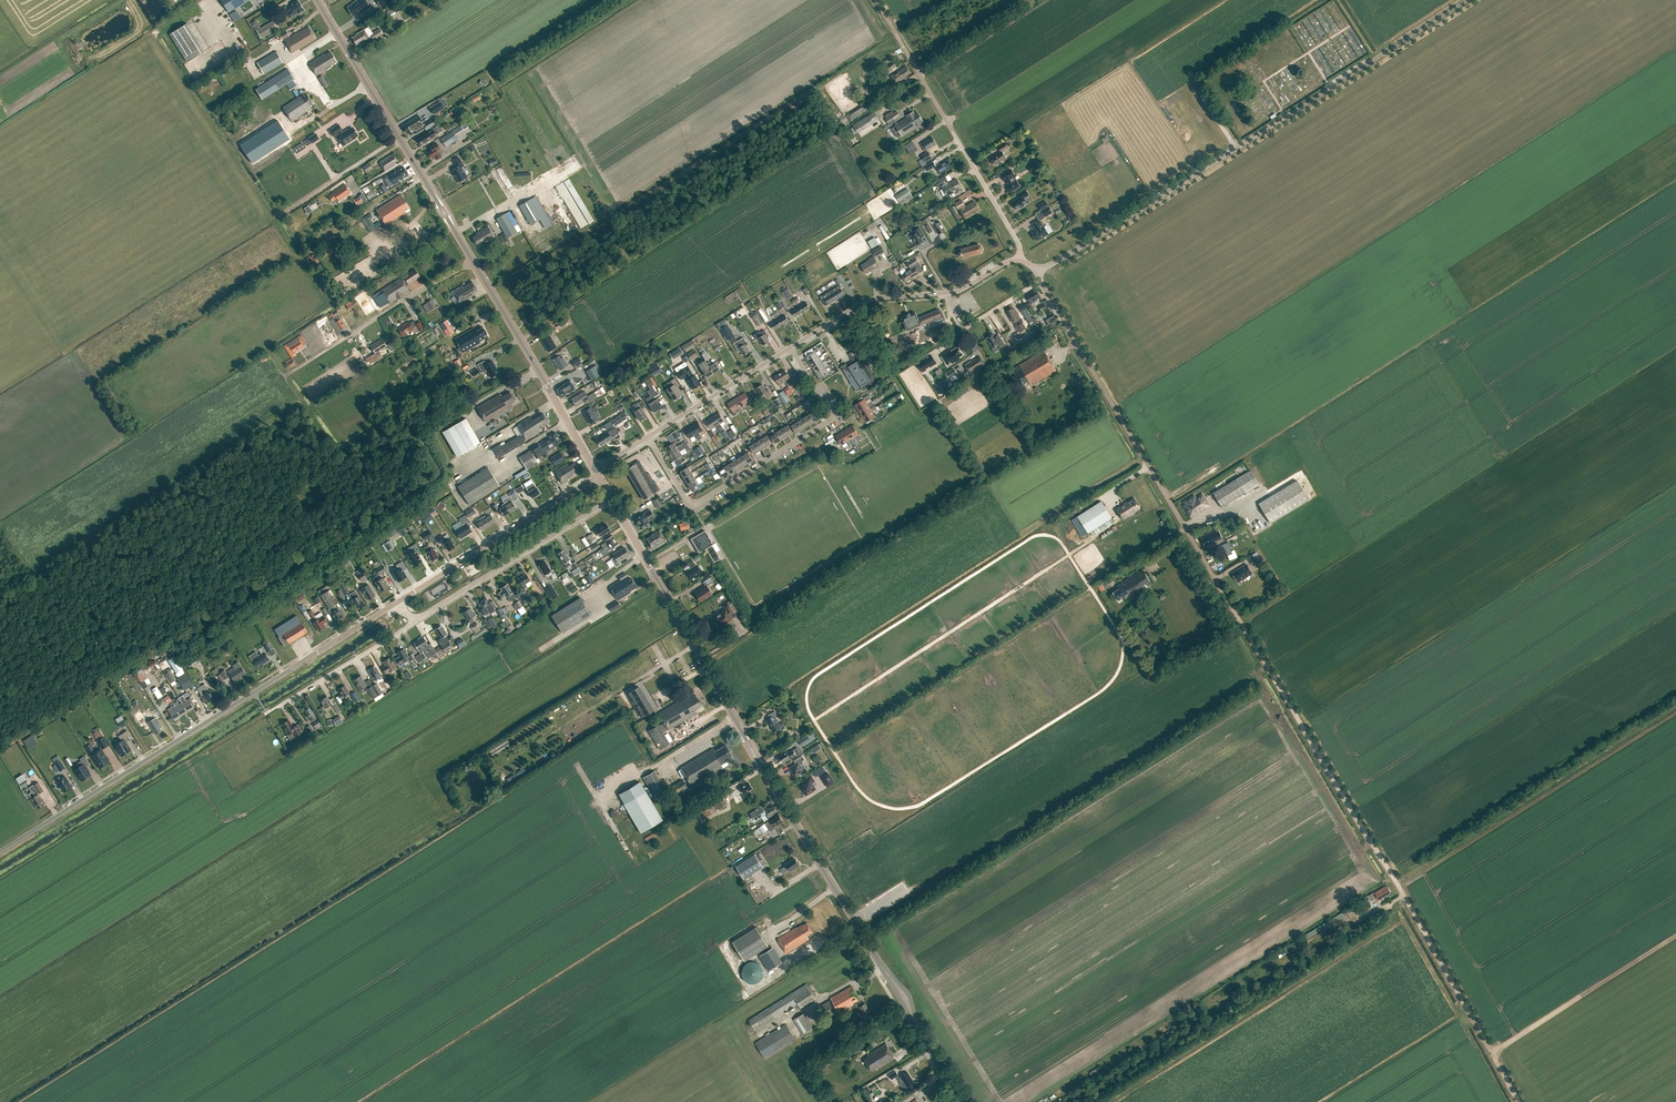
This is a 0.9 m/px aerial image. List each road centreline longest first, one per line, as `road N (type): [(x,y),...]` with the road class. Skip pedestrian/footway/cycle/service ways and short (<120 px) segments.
road 1 (secondary): [(883,968),(612,498)]
road 2 (unclassified): [(1036,273),(1466,0)]
road 3 (unclassified): [(0,852),(399,602)]
road 4 (track): [(0,628),(57,603),(75,565),(157,539),(172,503),(221,494),(252,463),(287,452),(300,399),(286,376),(292,371)]
road 5 (track): [(1406,901),(1215,579)]
road 6 (track): [(288,663),(239,582),(208,598),(150,605),(130,631),(86,642),(46,687),(0,698)]
road 7 (unclassified): [(1215,579),(1040,280)]
road 8 (residential): [(791,348),(834,413),(824,424),(695,503),(648,437)]
road 9 (secondary): [(472,261),(317,0)]
road 10 (unclassified): [(1021,256),(895,33)]
road 11 (unclassified): [(791,348),(872,299),(957,291),(1021,256)]
road 12 (secondary): [(598,473),(472,261)]
road 13 (unclassified): [(399,602),(598,473)]
road 14 (residential): [(414,622),(612,498)]
road 15 (track): [(1519,1101),(1406,901)]
road 16 (track): [(733,716),(606,794),(603,811),(629,853)]
road 17 (residential): [(472,261),(292,371)]
road 18 (residential): [(267,713),(414,622)]
road 19 (unclassified): [(648,437),(791,348)]
road 20 (track): [(640,678),(518,756)]
road 21 (residential): [(1040,280),(941,349)]

